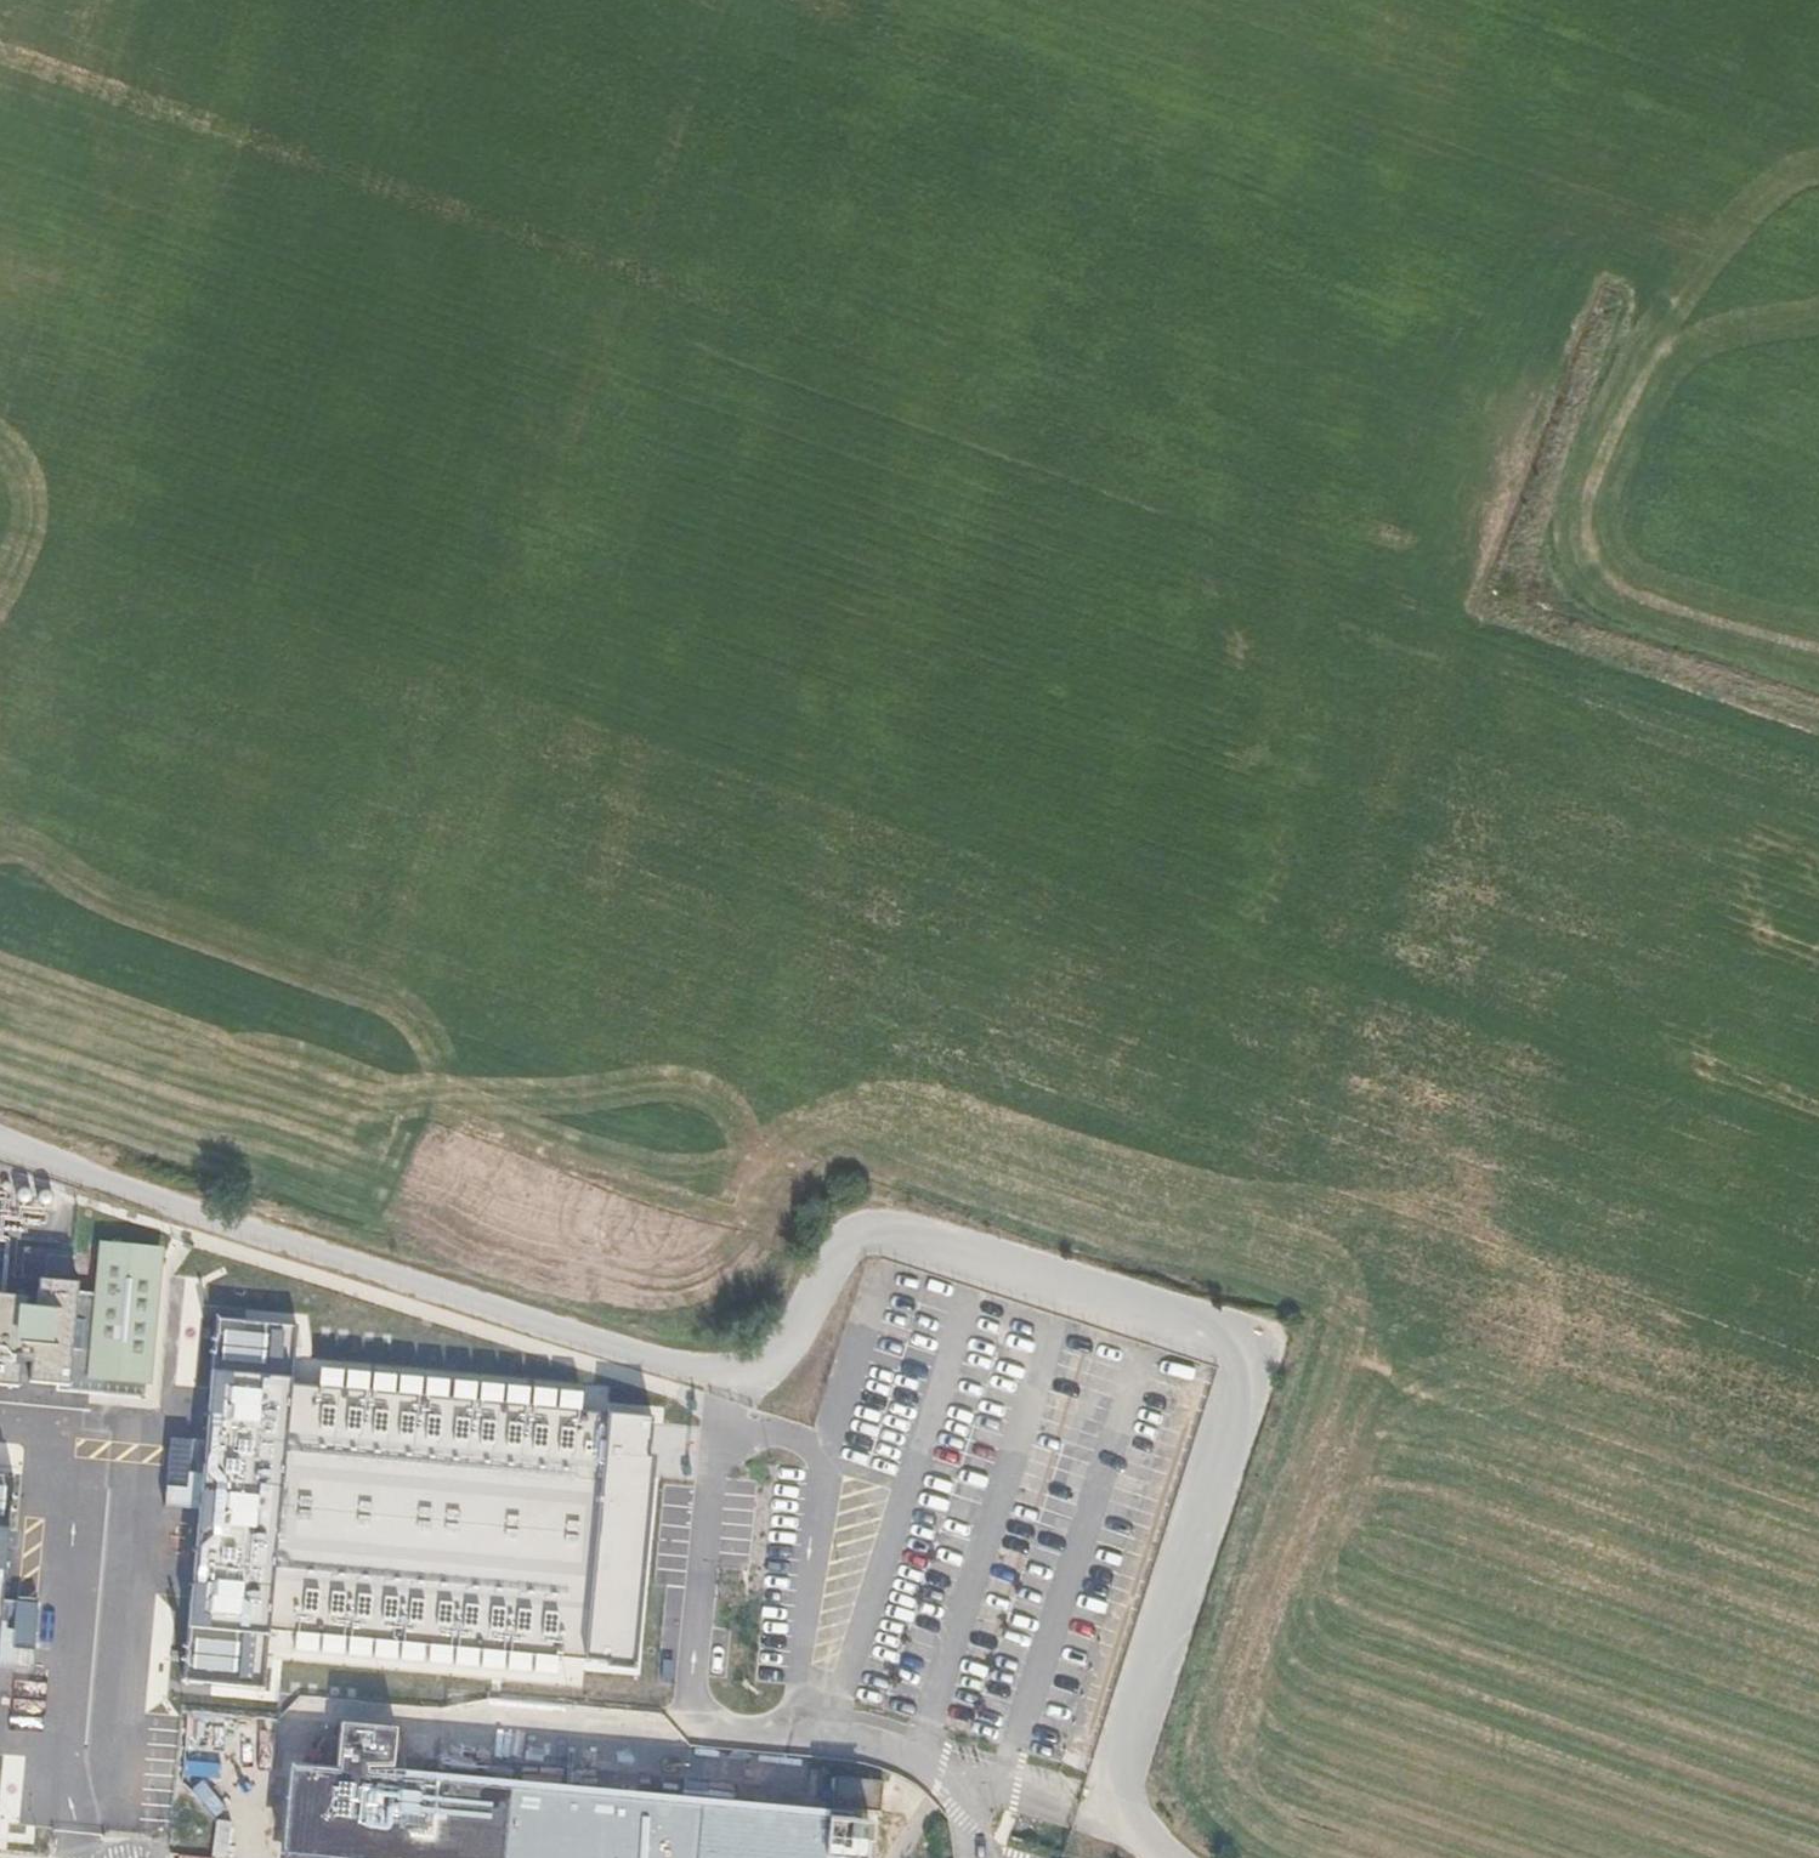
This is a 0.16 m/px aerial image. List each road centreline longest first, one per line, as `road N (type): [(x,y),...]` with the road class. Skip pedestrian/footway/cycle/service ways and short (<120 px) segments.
road 1 (track): [(1594,331),(1522,575),(1818,682)]

